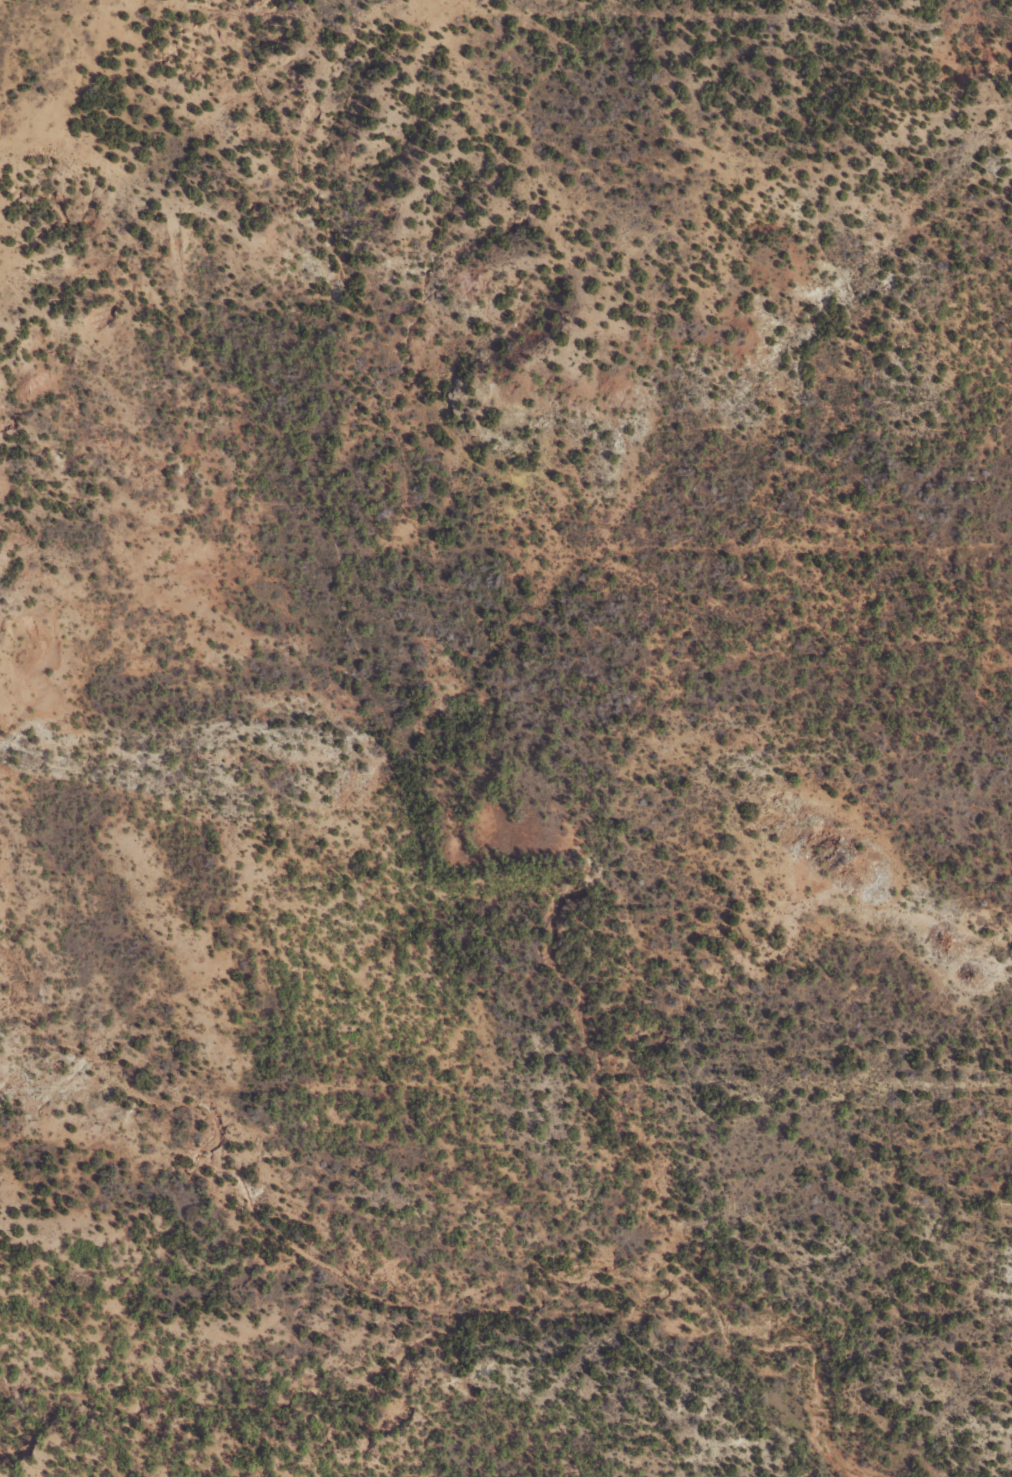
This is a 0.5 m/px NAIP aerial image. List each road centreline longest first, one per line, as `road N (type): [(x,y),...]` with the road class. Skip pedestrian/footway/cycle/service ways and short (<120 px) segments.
road 1 (track): [(1011,134),(840,173),(733,168),(445,0)]

